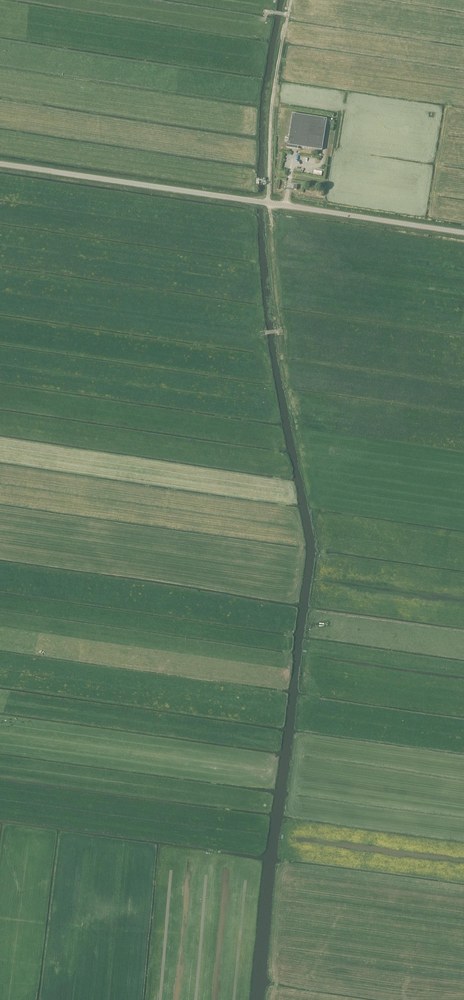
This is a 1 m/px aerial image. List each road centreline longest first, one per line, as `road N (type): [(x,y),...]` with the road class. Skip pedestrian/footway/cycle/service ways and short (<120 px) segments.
road 1 (tertiary): [(463,231),(0,163)]
road 2 (track): [(284,330),(322,559),(463,582)]
road 3 (track): [(0,629),(302,674),(318,691)]
road 4 (track): [(318,691),(302,730),(288,818),(275,999)]
road 5 (track): [(108,0),(265,18)]
road 6 (track): [(318,691),(463,691)]
road 7 (track): [(299,761),(426,779)]
road 8 (track): [(269,203),(284,330)]

